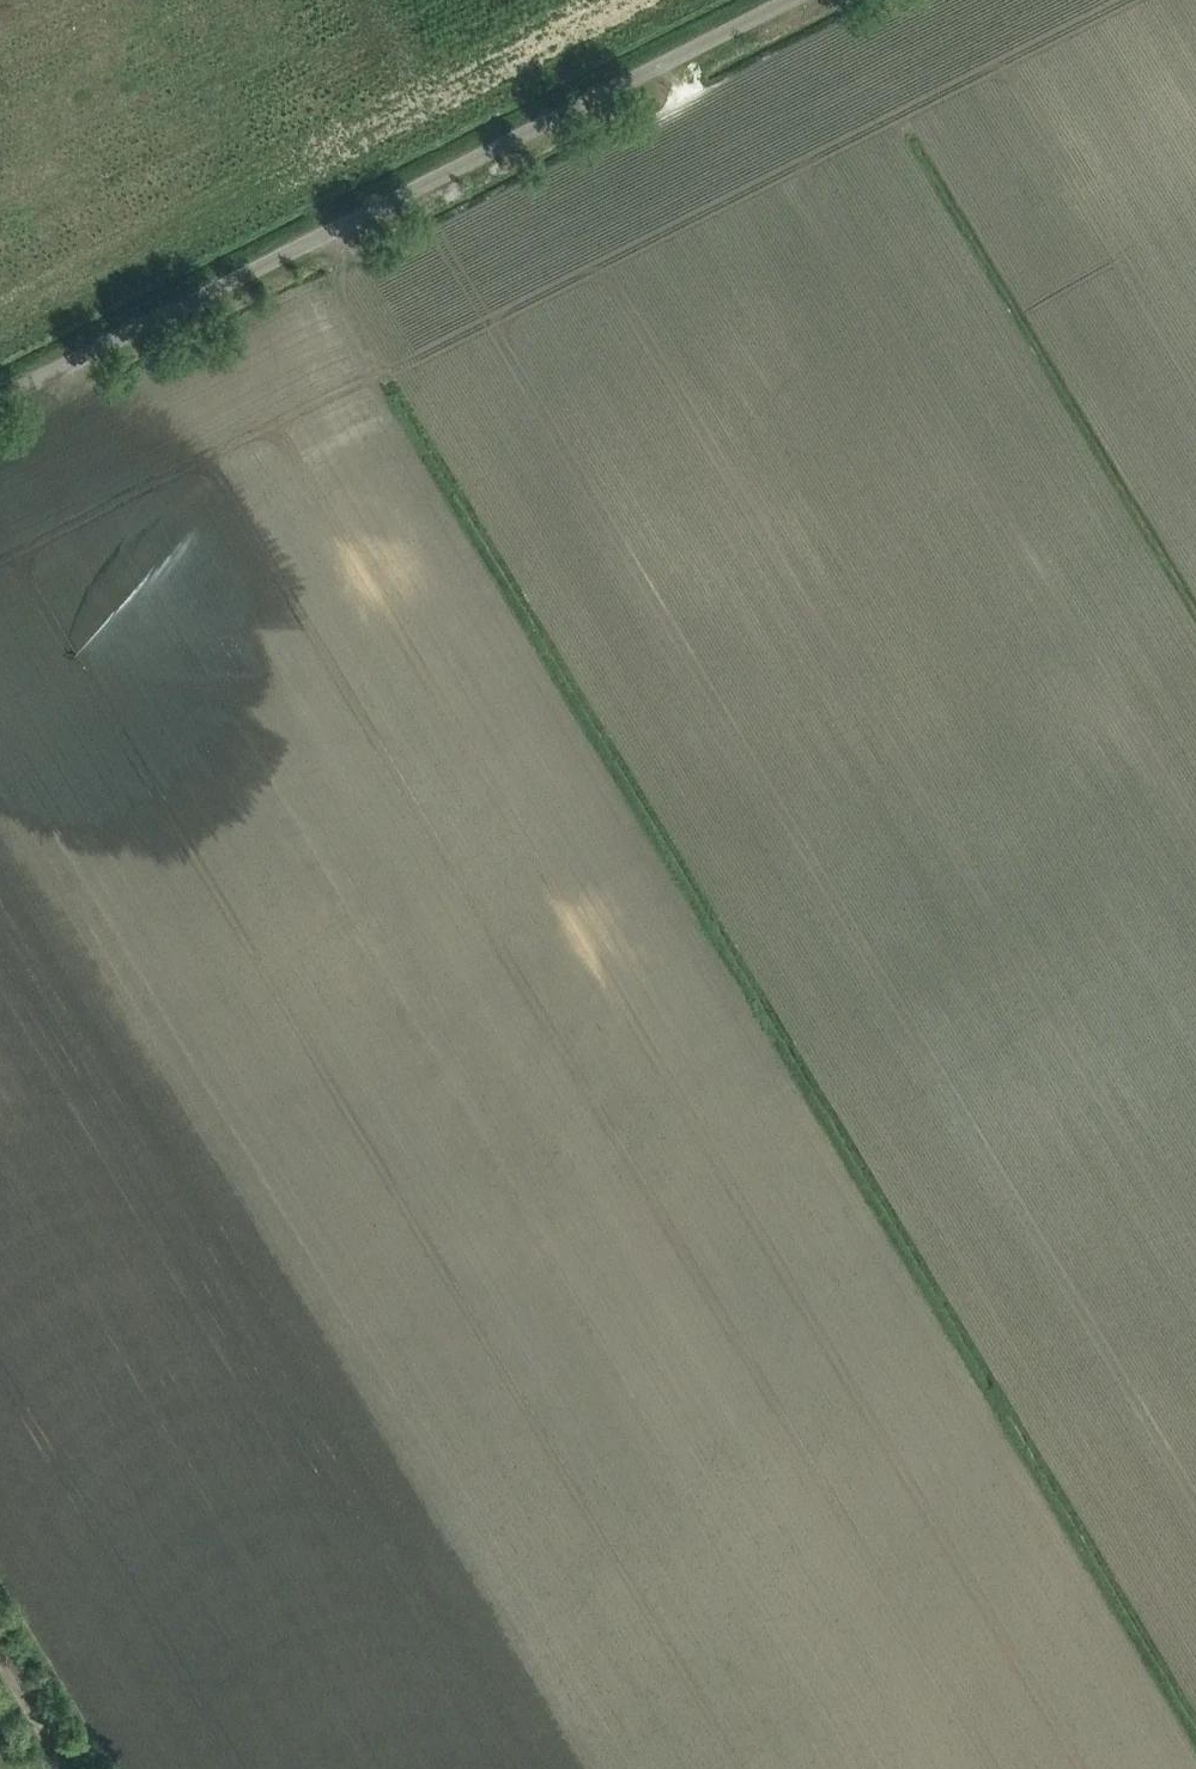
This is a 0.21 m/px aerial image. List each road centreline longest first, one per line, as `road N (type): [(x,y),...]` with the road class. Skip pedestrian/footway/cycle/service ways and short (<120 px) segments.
road 1 (unclassified): [(0,397),(786,0)]
road 2 (track): [(62,1768),(0,1665)]

